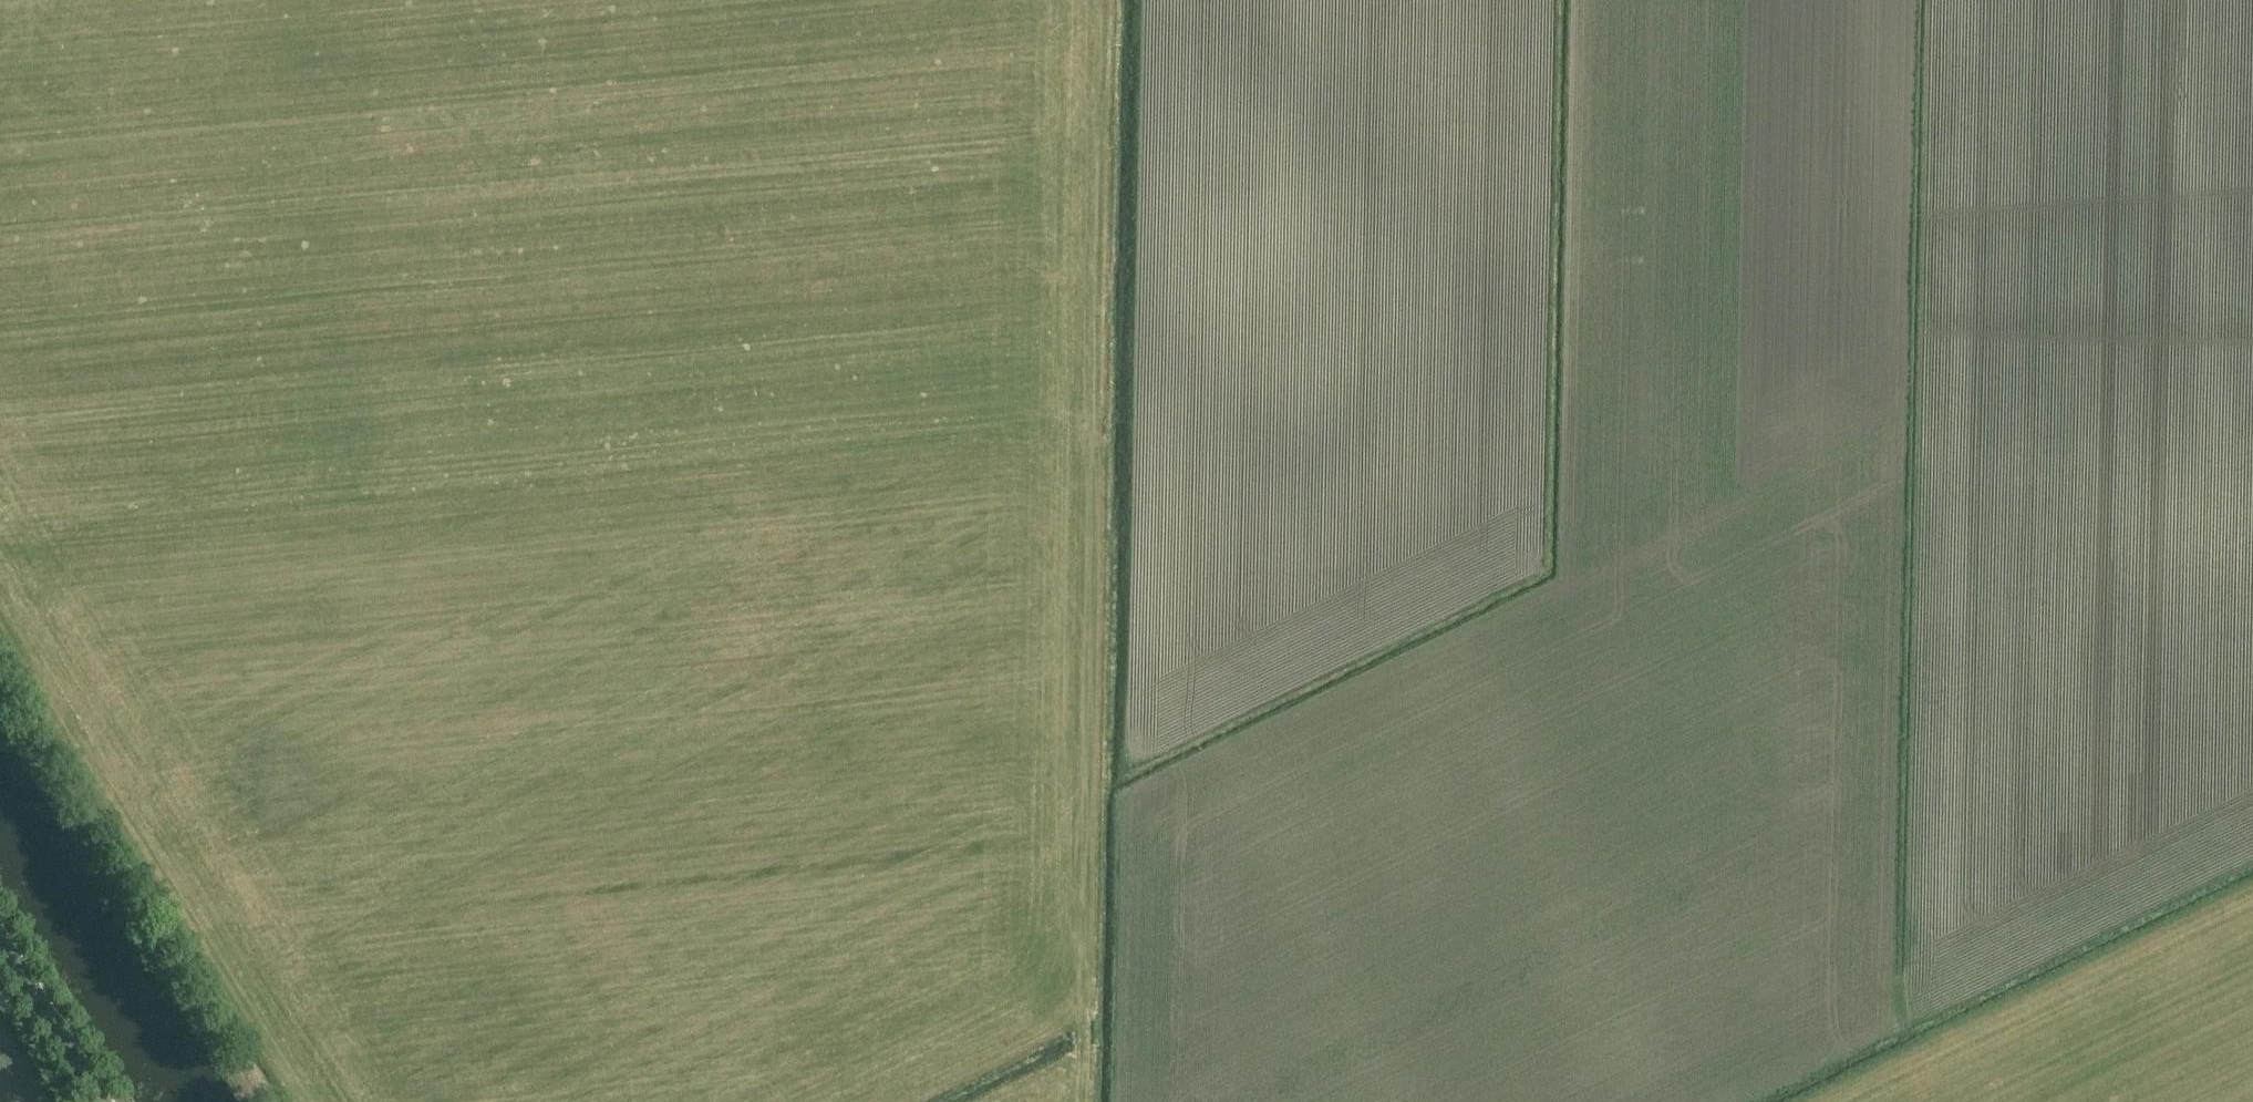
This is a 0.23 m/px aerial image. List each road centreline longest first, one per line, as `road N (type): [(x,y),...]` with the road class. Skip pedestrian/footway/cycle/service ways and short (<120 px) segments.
road 1 (unclassified): [(104,1101),(0,939)]

